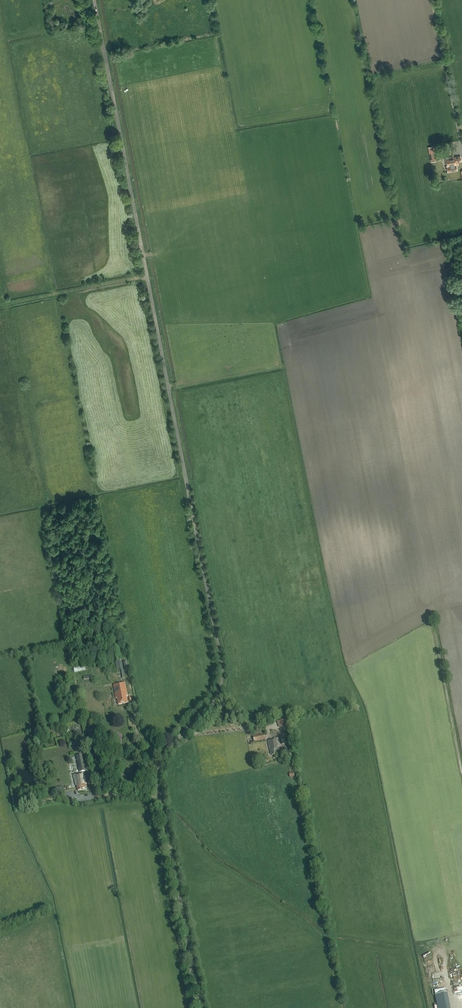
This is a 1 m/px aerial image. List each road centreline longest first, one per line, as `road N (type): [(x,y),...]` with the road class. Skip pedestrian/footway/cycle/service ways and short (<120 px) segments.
road 1 (track): [(200,1007),(159,780),(171,746),(216,697),(220,653),(94,0)]
road 2 (track): [(461,776),(430,621)]
road 3 (track): [(461,146),(432,0)]

